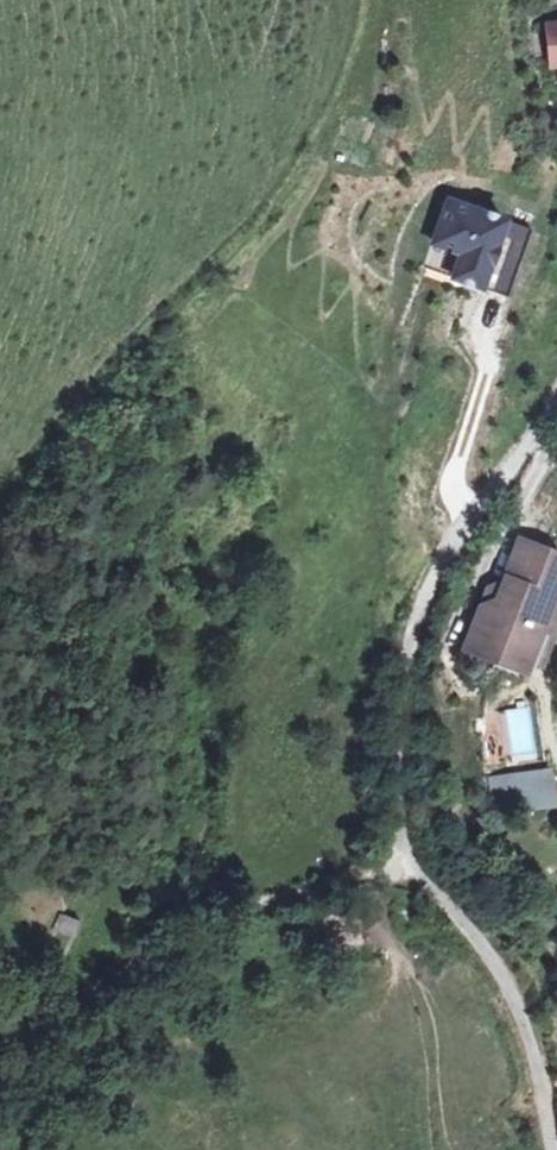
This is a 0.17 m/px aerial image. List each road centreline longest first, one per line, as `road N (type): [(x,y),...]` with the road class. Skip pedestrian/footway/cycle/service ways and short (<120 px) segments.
road 1 (residential): [(467,928),(409,876),(398,706),(412,635),(442,566),(556,406)]
road 2 (track): [(409,876),(197,932),(100,987),(0,1086)]
road 3 (residential): [(467,928),(515,998),(534,1046),(553,1149)]

